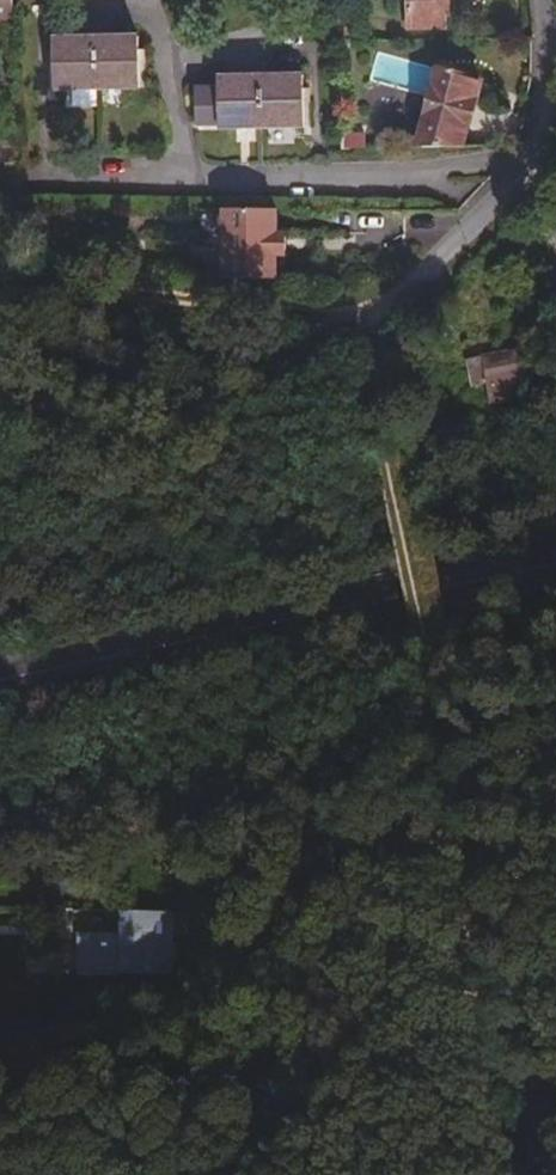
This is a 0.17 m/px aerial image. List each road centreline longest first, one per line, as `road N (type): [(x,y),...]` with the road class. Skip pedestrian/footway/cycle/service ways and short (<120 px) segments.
road 1 (track): [(500,1174),(479,978),(384,415)]
road 2 (secondary): [(555,567),(0,682)]
road 3 (residential): [(377,324),(526,162),(546,77),(542,0)]

